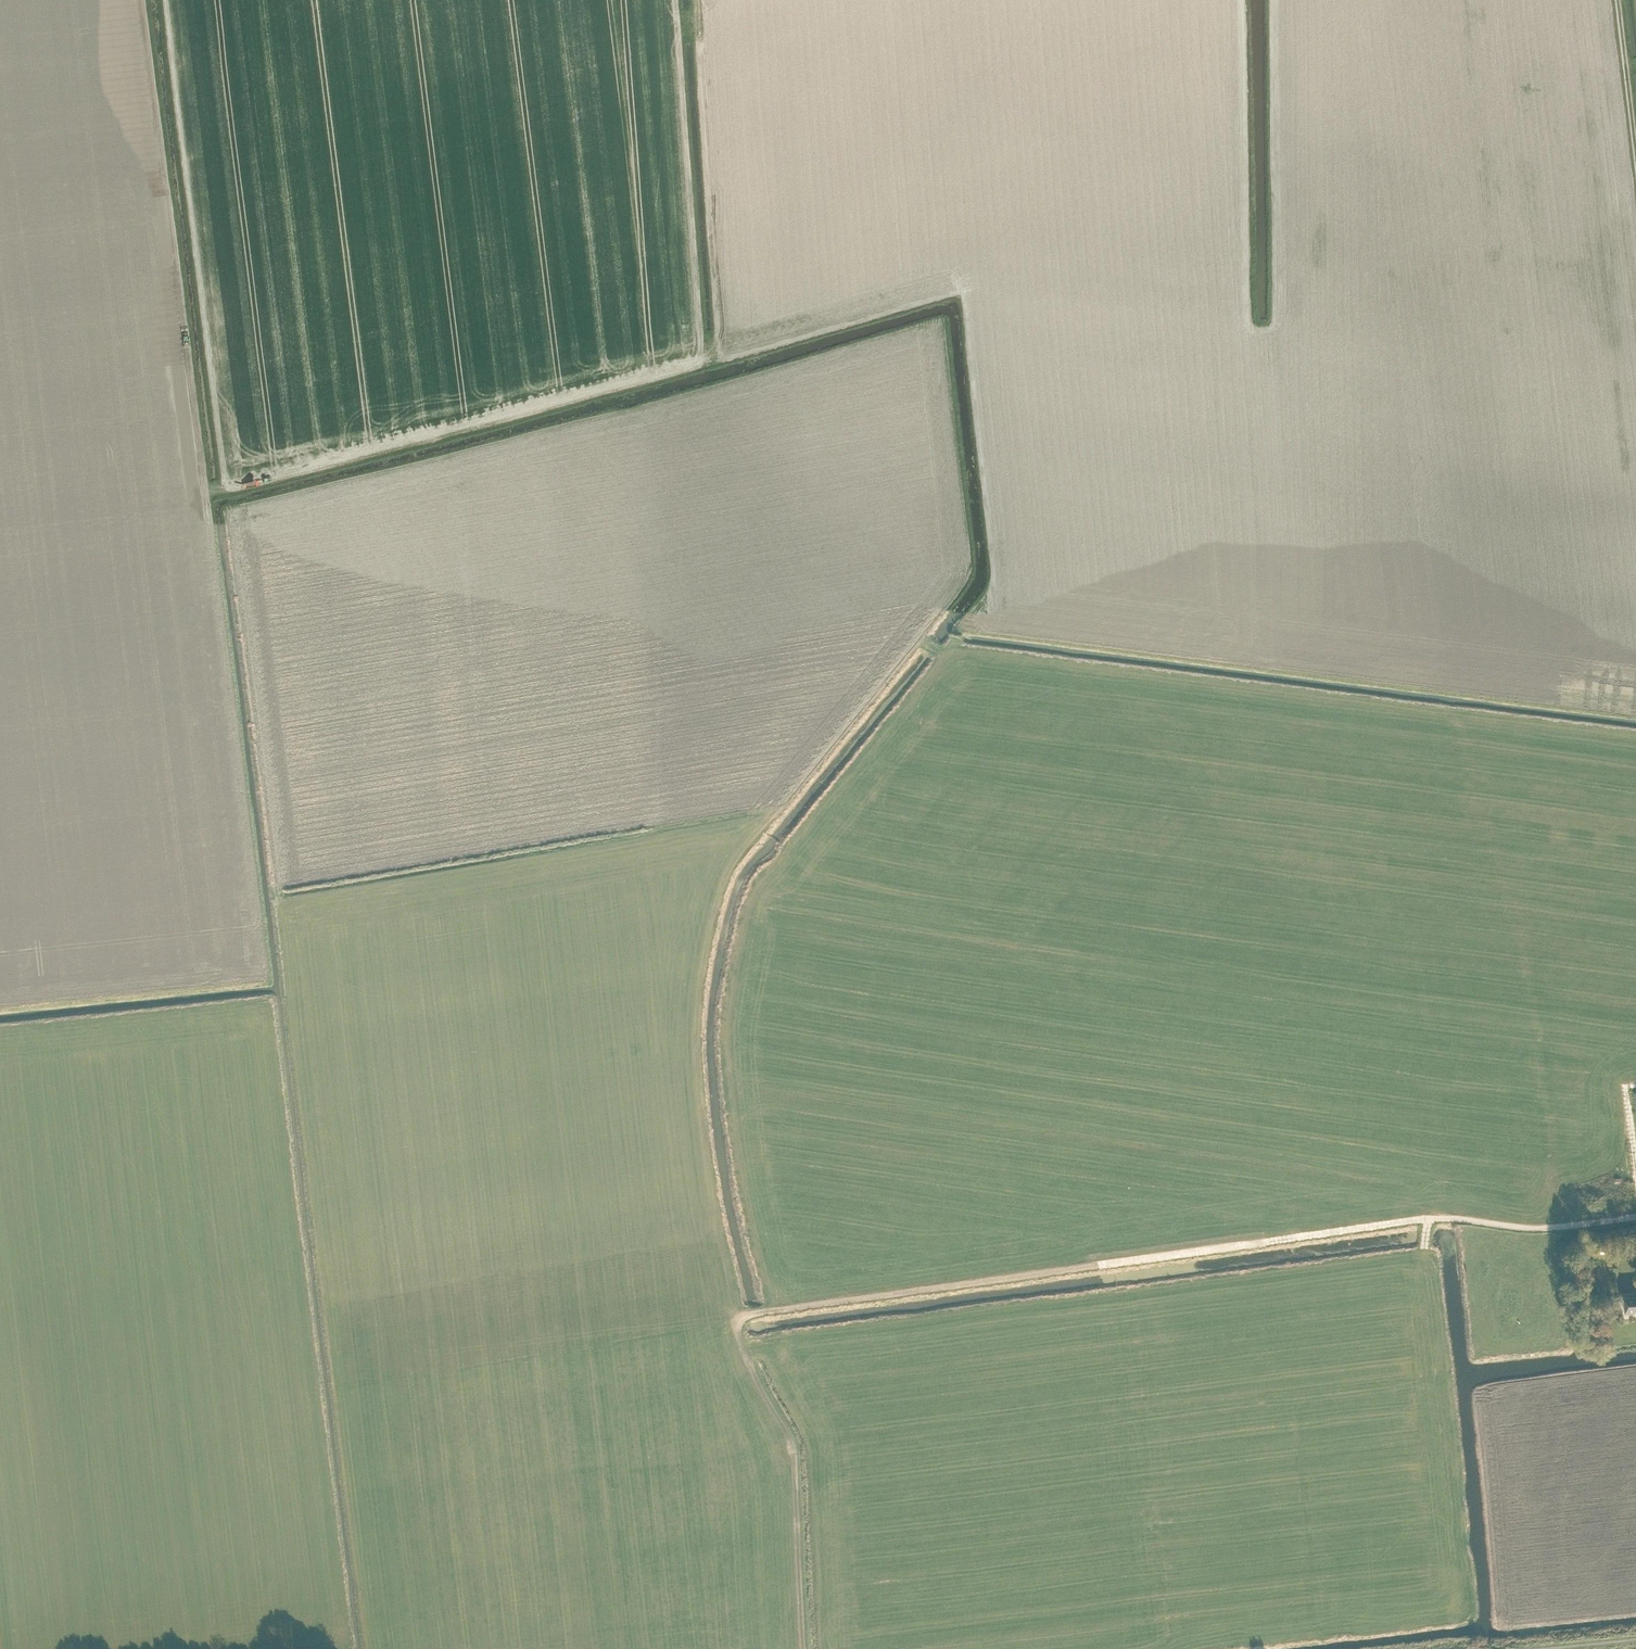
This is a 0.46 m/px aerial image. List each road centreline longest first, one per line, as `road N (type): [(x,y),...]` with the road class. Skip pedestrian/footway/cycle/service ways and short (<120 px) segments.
road 1 (track): [(1635,1217),(1536,1228),(1430,1218),(740,1318),(738,1336),(791,1452),(805,1648)]
road 2 (track): [(1635,157),(1617,0)]

